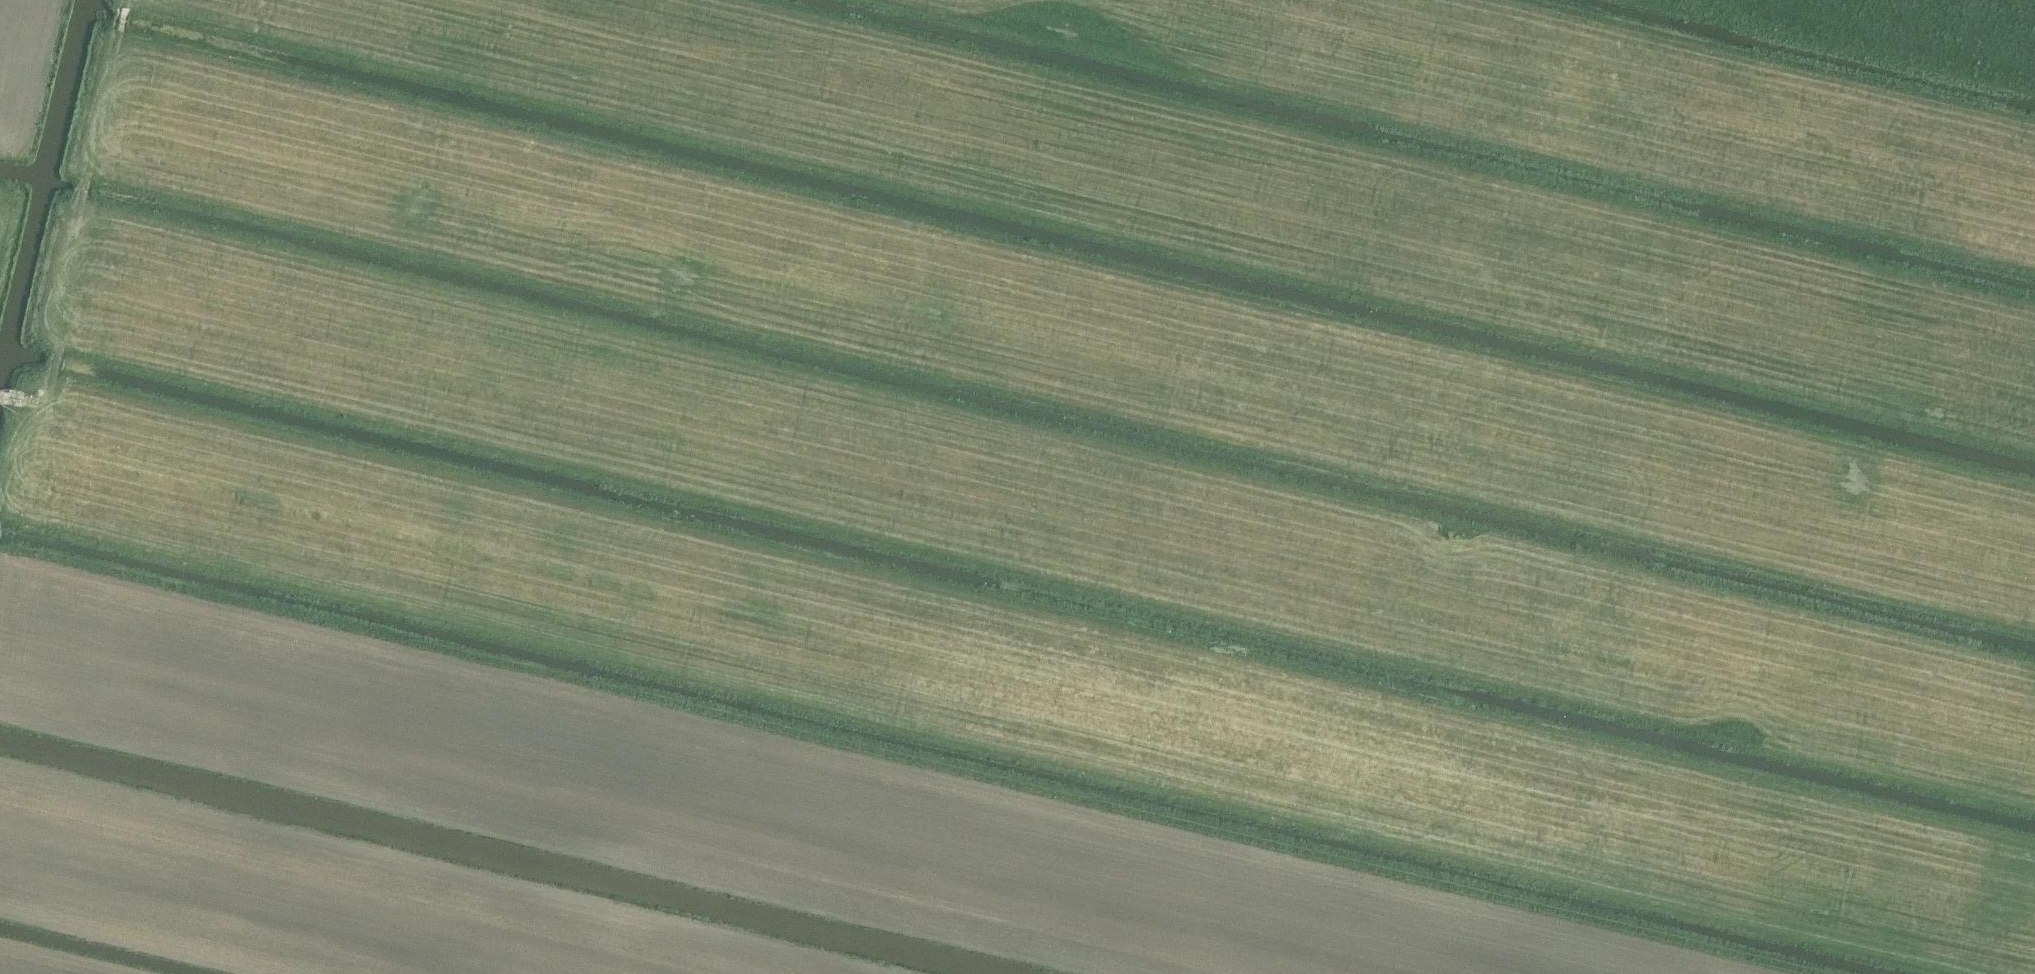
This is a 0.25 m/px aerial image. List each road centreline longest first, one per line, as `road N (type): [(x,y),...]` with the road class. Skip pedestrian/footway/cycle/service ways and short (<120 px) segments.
road 1 (track): [(132,0),(88,173),(49,394),(22,402)]

